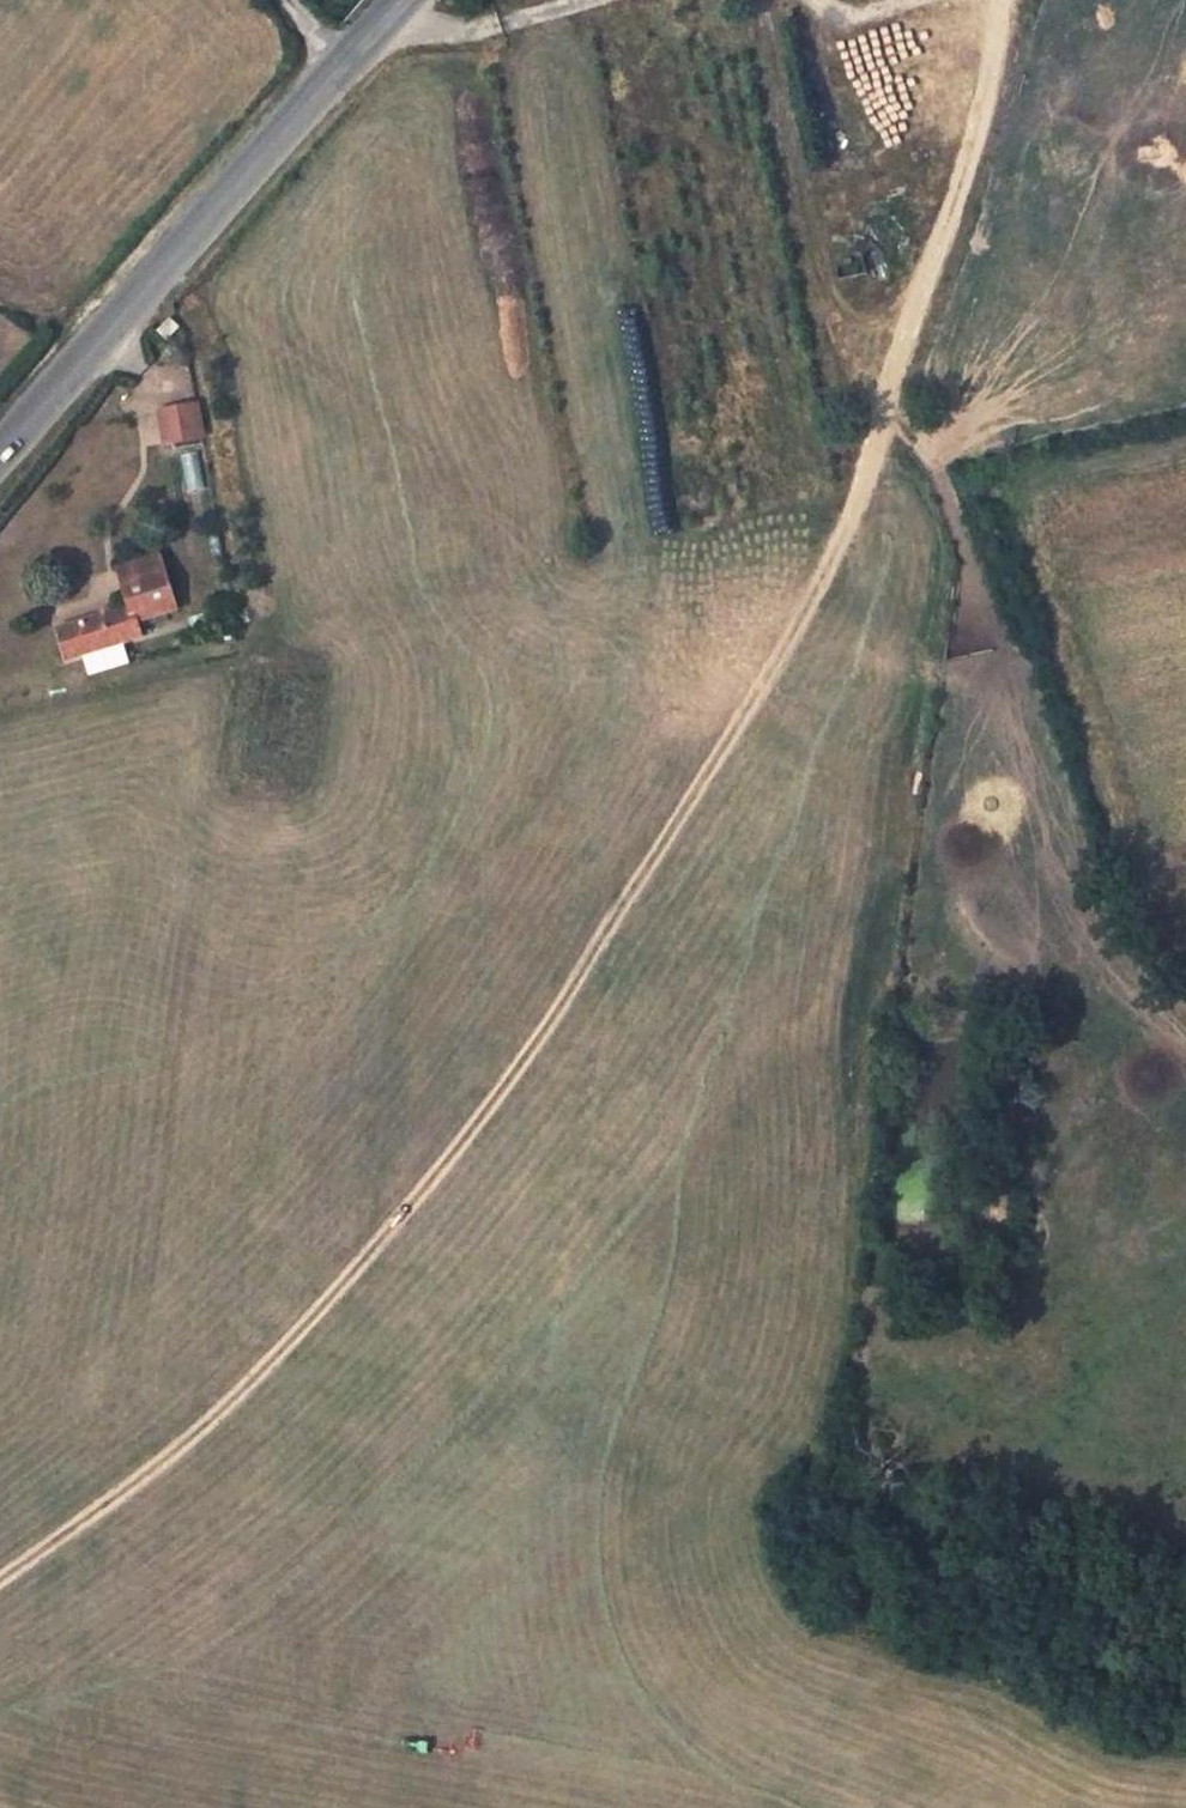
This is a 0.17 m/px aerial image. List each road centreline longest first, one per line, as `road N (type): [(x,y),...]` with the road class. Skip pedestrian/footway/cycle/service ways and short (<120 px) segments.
road 1 (track): [(0,1582),(129,1488),(273,1359),(463,1139),(639,879),(837,556),(953,199),(998,0)]
road 2 (tertiary): [(0,454),(416,0)]

